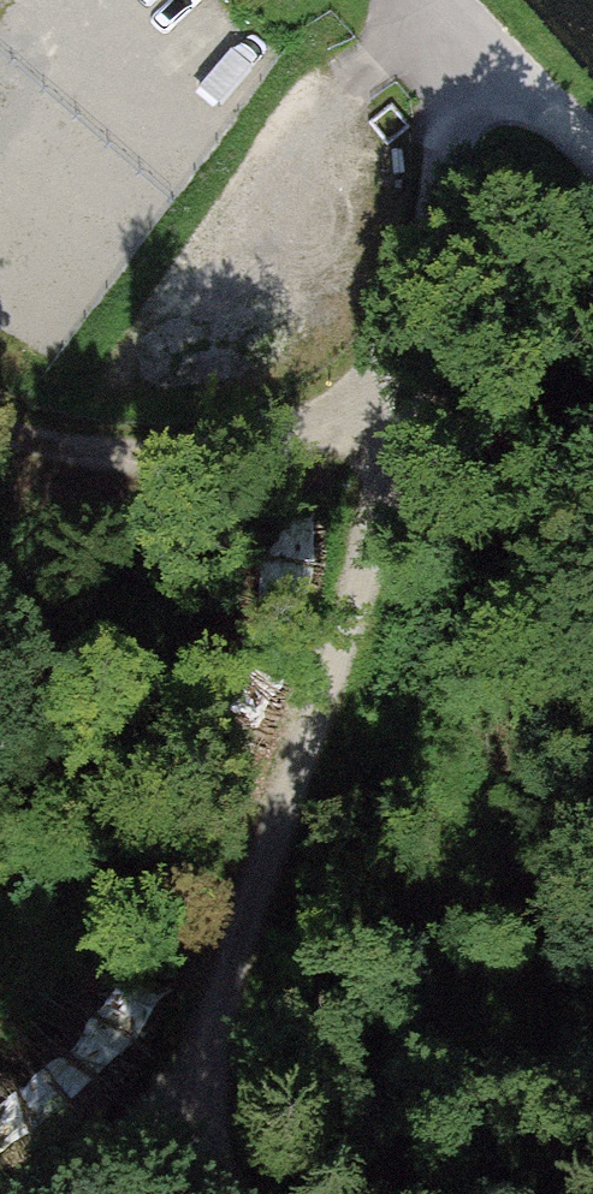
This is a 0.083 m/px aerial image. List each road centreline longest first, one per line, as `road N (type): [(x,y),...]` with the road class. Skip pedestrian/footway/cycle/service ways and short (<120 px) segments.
road 1 (track): [(211,1193),(200,1171),(194,1106),(204,1054),(348,615),(380,465),(369,402)]
road 2 (track): [(369,402),(440,256),(444,108),(431,0)]
road 3 (track): [(0,399),(171,447),(369,402)]
road 4 (track): [(431,0),(592,145)]
road 5 (track): [(194,1106),(14,1193)]

